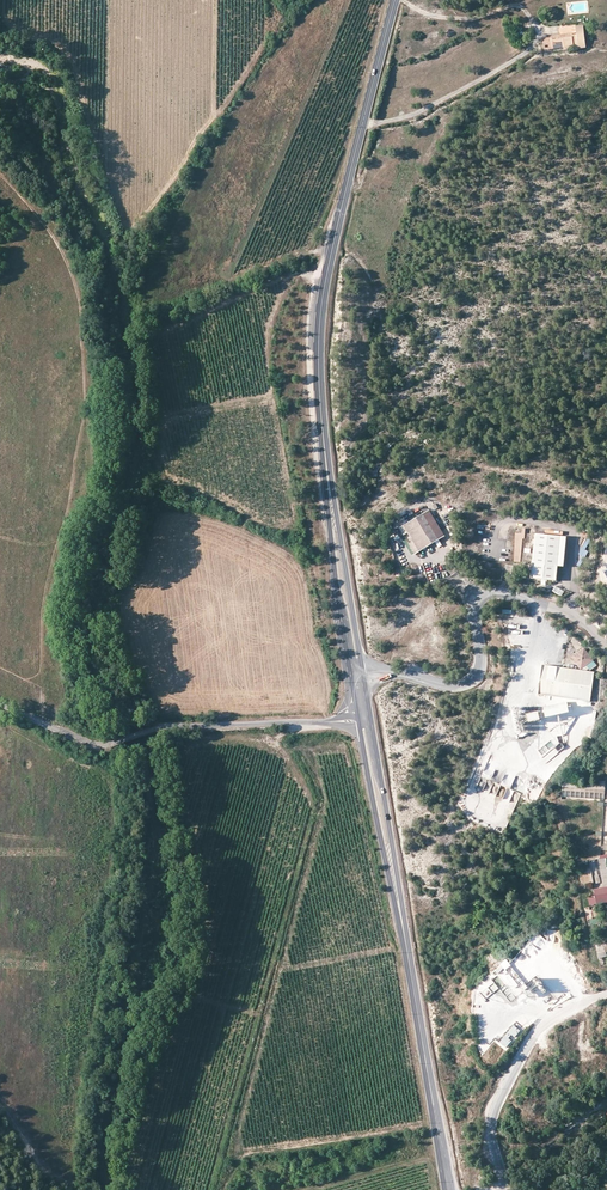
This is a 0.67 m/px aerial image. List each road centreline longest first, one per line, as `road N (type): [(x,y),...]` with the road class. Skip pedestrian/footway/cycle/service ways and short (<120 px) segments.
road 1 (secondary): [(396,0),(328,269),(319,354),(334,529),(365,721)]
road 2 (track): [(47,726),(45,604),(92,456),(80,298),(66,252),(0,175)]
road 3 (track): [(298,723),(270,742),(216,741),(184,750),(178,771),(204,890),(205,949),(144,1085),(129,1148),(131,1189)]
road 4 (secondary): [(365,721),(449,1189)]
road 5 (track): [(207,1189),(311,810),(299,774),(268,744)]
road 6 (unclassified): [(502,1189),(491,1127),(511,1073),(538,1030),(606,993)]
road 7 (tertiary): [(157,731),(365,721)]
road 8 (track): [(539,31),(519,58),(439,102),(362,125)]
road 9 (track): [(403,0),(455,19),(516,5),(539,31),(558,30)]
road 10 (track): [(432,1189),(421,1159),(304,1189)]

